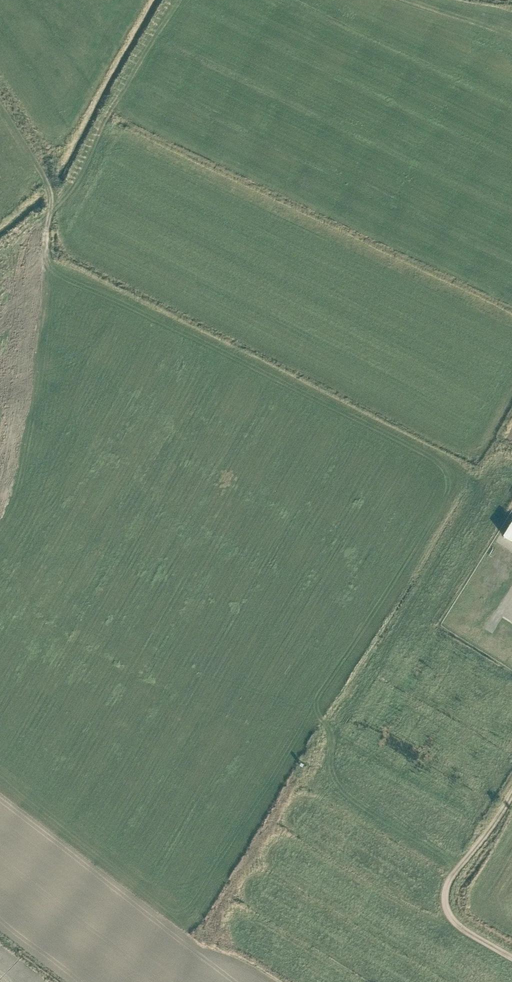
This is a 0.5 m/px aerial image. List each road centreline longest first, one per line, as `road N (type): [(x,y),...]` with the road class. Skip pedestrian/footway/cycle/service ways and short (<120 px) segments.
road 1 (track): [(0,507),(8,497),(54,179),(0,96)]
road 2 (track): [(511,959),(454,923),(444,896),(511,797)]

